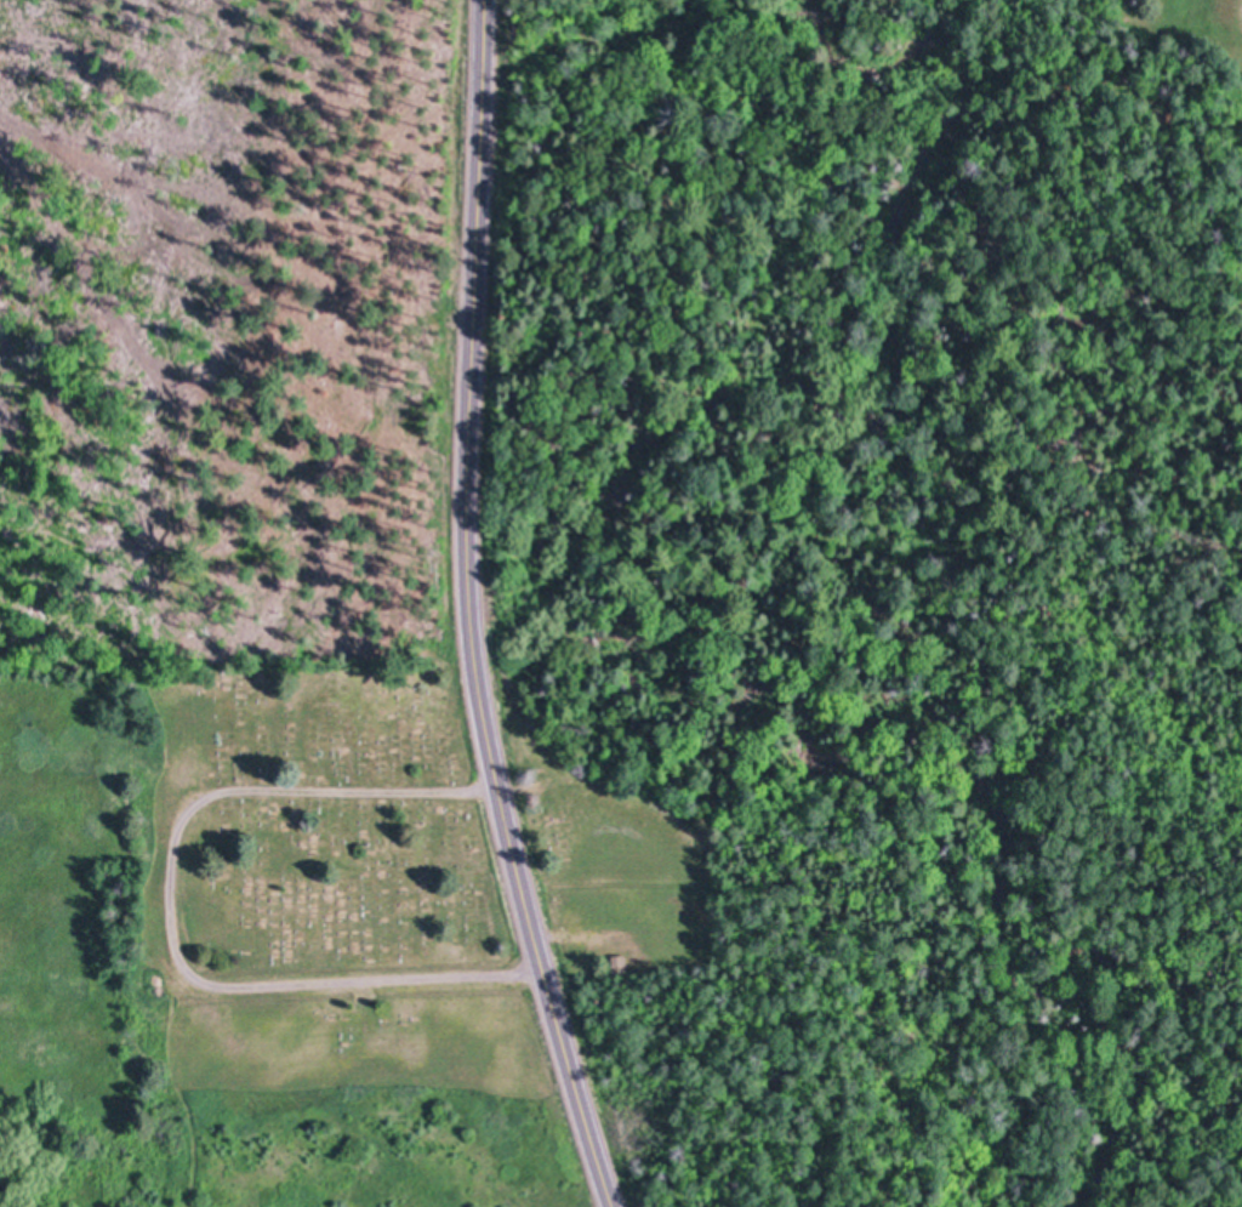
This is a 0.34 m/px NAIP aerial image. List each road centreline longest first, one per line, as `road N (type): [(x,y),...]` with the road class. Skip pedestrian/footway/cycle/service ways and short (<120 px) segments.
road 1 (secondary): [(482,0),(463,551),(474,671),(543,973),(611,1206)]

